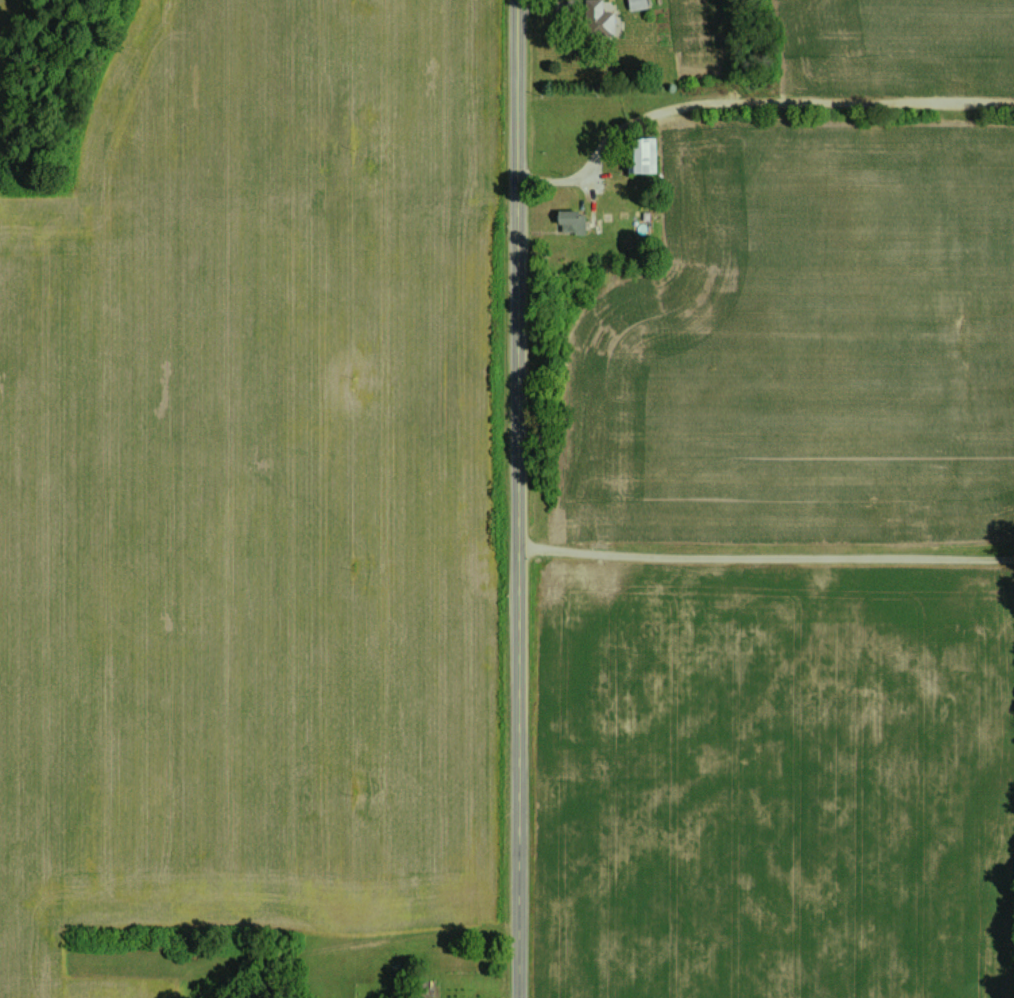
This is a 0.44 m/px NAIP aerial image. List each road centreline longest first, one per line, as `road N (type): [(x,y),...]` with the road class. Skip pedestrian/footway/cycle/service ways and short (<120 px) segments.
road 1 (tertiary): [(518,0),(518,997)]

